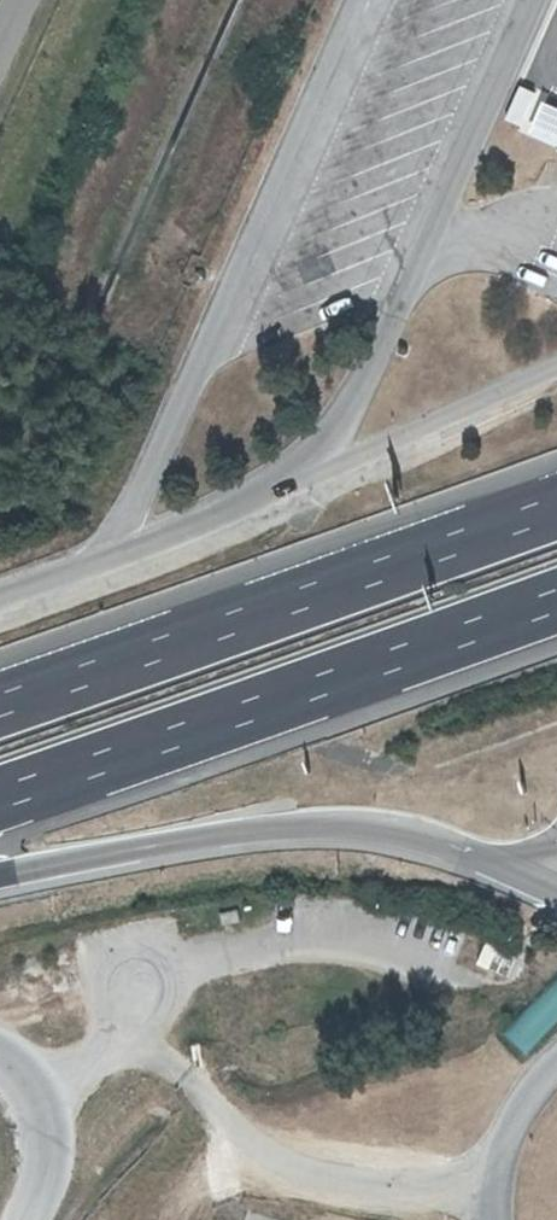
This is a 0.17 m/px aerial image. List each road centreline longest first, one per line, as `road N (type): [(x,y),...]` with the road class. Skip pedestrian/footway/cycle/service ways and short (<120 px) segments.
road 1 (motorway): [(556,504),(0,703)]
road 2 (motorway): [(0,795),(556,596)]
road 3 (motorway): [(0,875),(299,823),(365,824),(442,841),(518,873)]
road 4 (motorway): [(274,492),(0,600)]
road 5 (unclassified): [(21,1219),(36,1120),(0,1066)]

